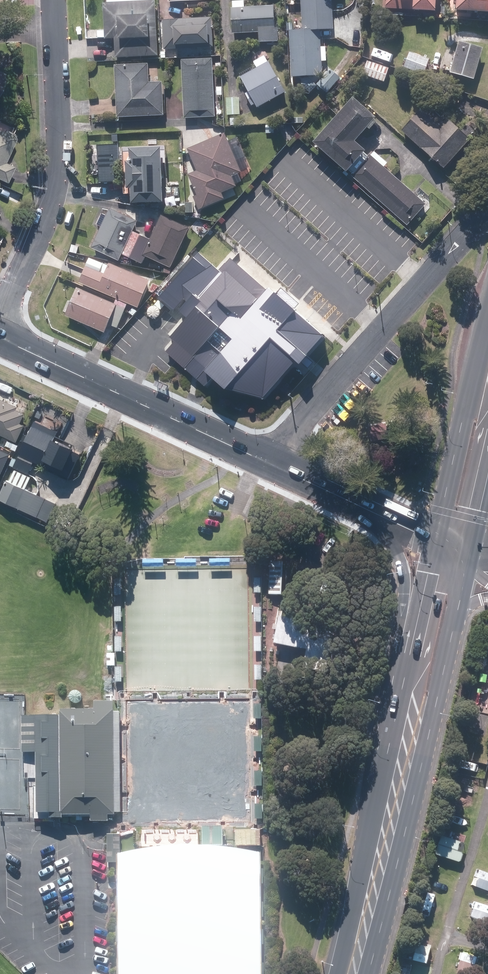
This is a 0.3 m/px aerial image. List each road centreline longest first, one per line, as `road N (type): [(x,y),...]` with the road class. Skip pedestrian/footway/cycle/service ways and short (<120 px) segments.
road 1 (residential): [(262,458),(487,215)]
road 2 (residential): [(54,0),(60,143),(53,197),(0,311)]
road 3 (secondary): [(262,458),(0,335)]
road 4 (primary): [(408,755),(352,973)]
road 5 (primary): [(468,552),(439,696),(408,755)]
road 6 (primary): [(439,535),(461,427),(487,387)]
road 7 (primary): [(418,617),(396,552),(343,497)]
road 8 (primary): [(408,755),(405,686),(418,617)]

